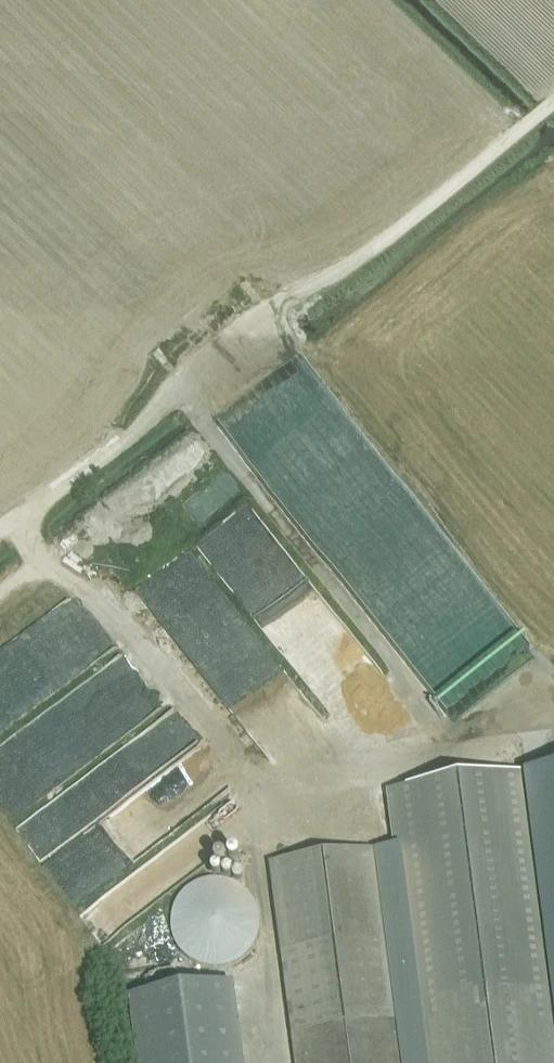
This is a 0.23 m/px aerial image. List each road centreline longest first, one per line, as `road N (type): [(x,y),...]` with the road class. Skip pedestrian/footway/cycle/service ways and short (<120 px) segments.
road 1 (track): [(553,101),(362,257),(284,297),(227,340),(180,380),(128,442),(13,524),(35,555),(98,594),(251,770),(285,1062)]
road 2 (track): [(174,386),(467,756),(253,781)]

